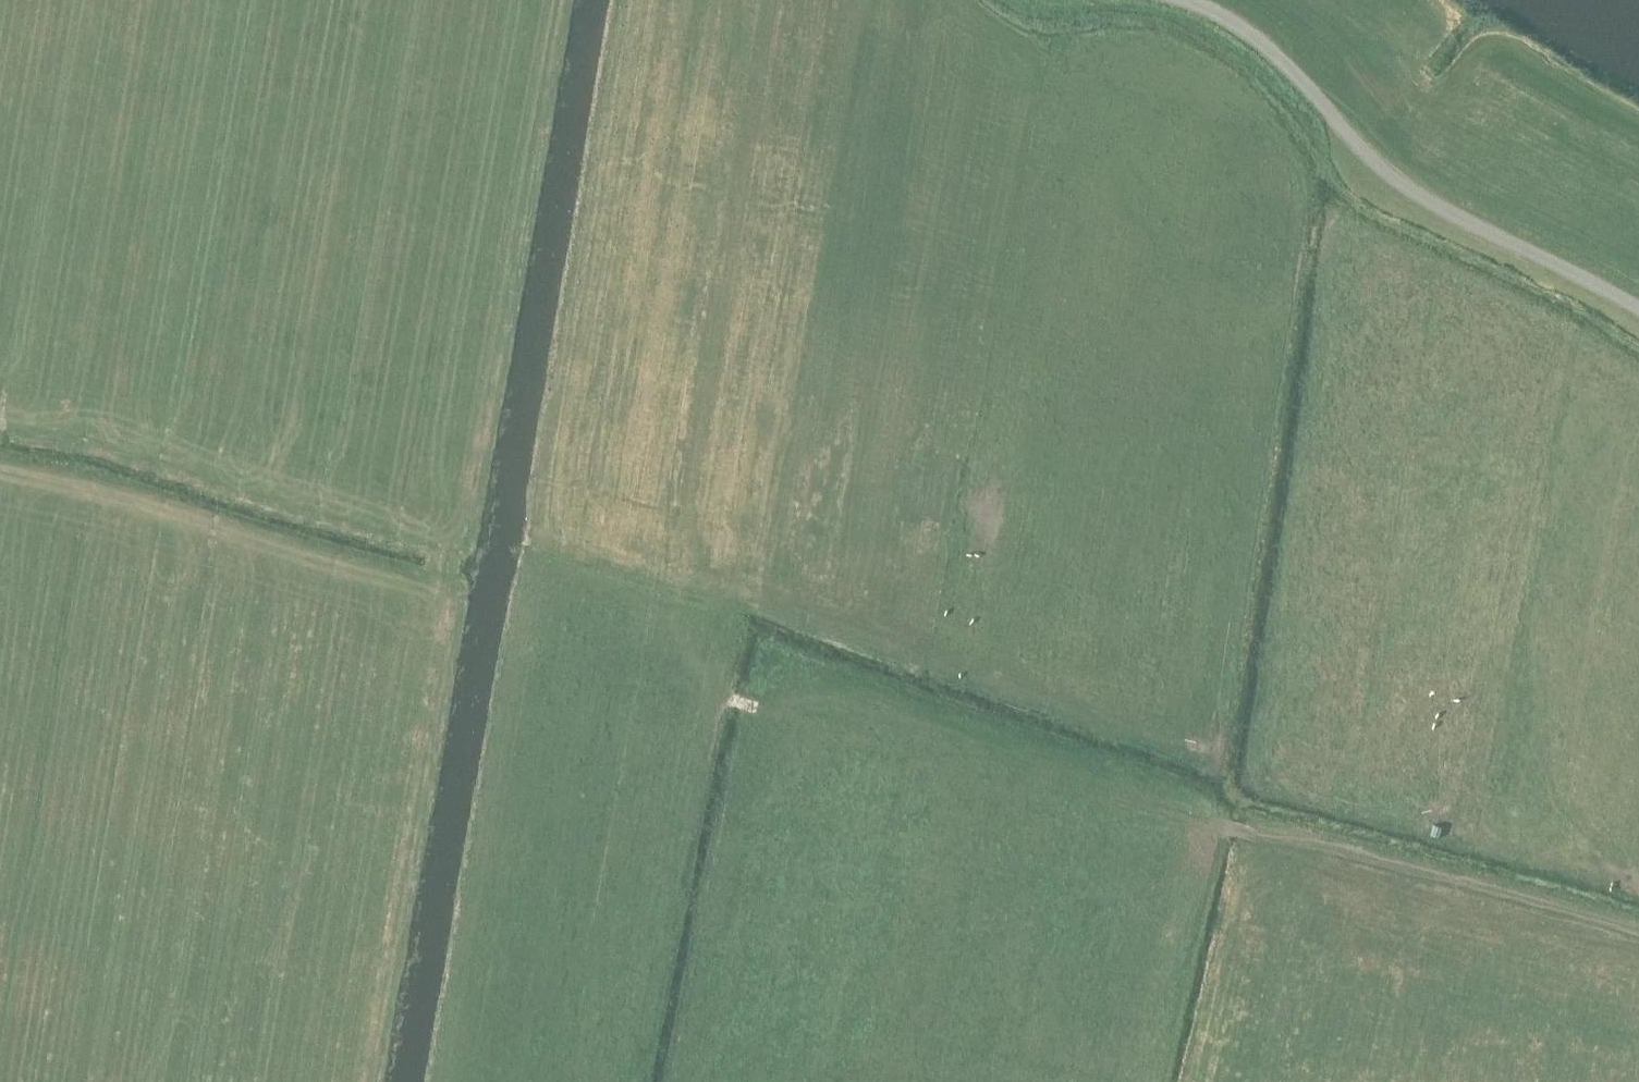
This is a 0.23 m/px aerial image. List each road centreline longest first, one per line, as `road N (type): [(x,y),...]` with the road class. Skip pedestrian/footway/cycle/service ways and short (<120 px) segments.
road 1 (unclassified): [(1189,0),(1256,39),(1372,166),(1413,196),(1638,312)]

